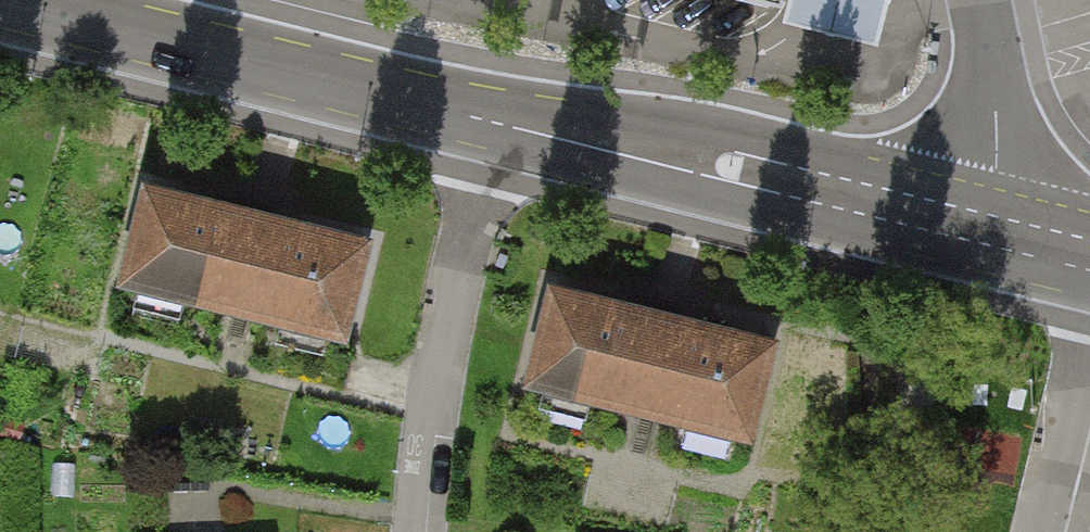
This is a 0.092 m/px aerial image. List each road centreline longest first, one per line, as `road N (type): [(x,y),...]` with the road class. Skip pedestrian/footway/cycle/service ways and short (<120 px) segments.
road 1 (primary): [(0,1),(500,124)]
road 2 (primary): [(500,124),(969,231)]
road 3 (residential): [(416,531),(426,419),(500,124)]
road 4 (residential): [(969,231),(991,124),(977,0)]
road 5 (residential): [(1038,531),(1089,320)]
road 6 (primary): [(969,231),(1089,259)]

